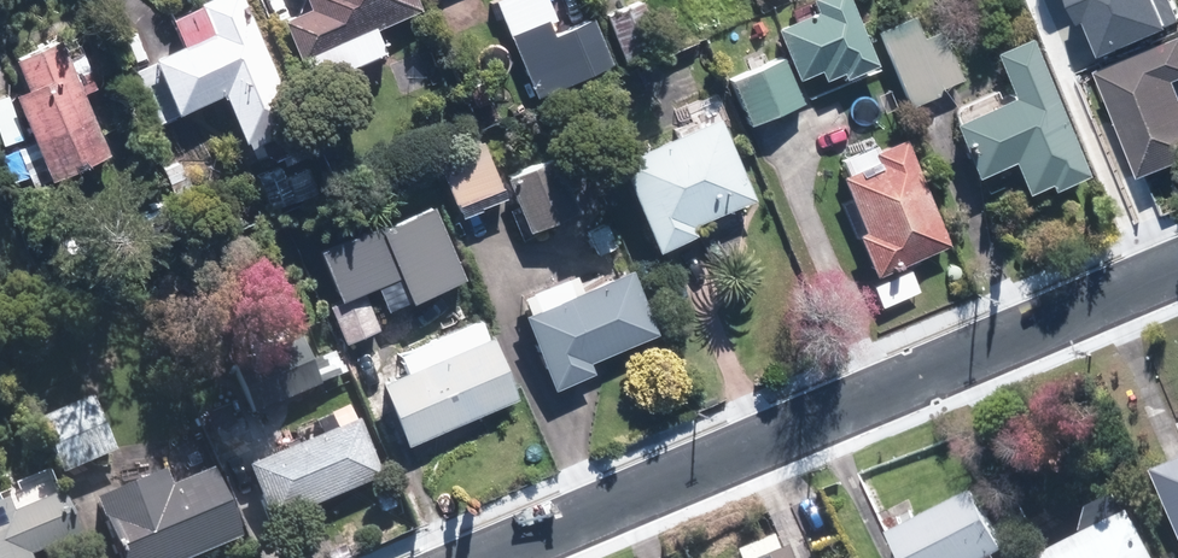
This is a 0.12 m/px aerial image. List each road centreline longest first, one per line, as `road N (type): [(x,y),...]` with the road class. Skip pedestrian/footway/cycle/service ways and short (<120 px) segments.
road 1 (residential): [(478,557),(1177,264)]

